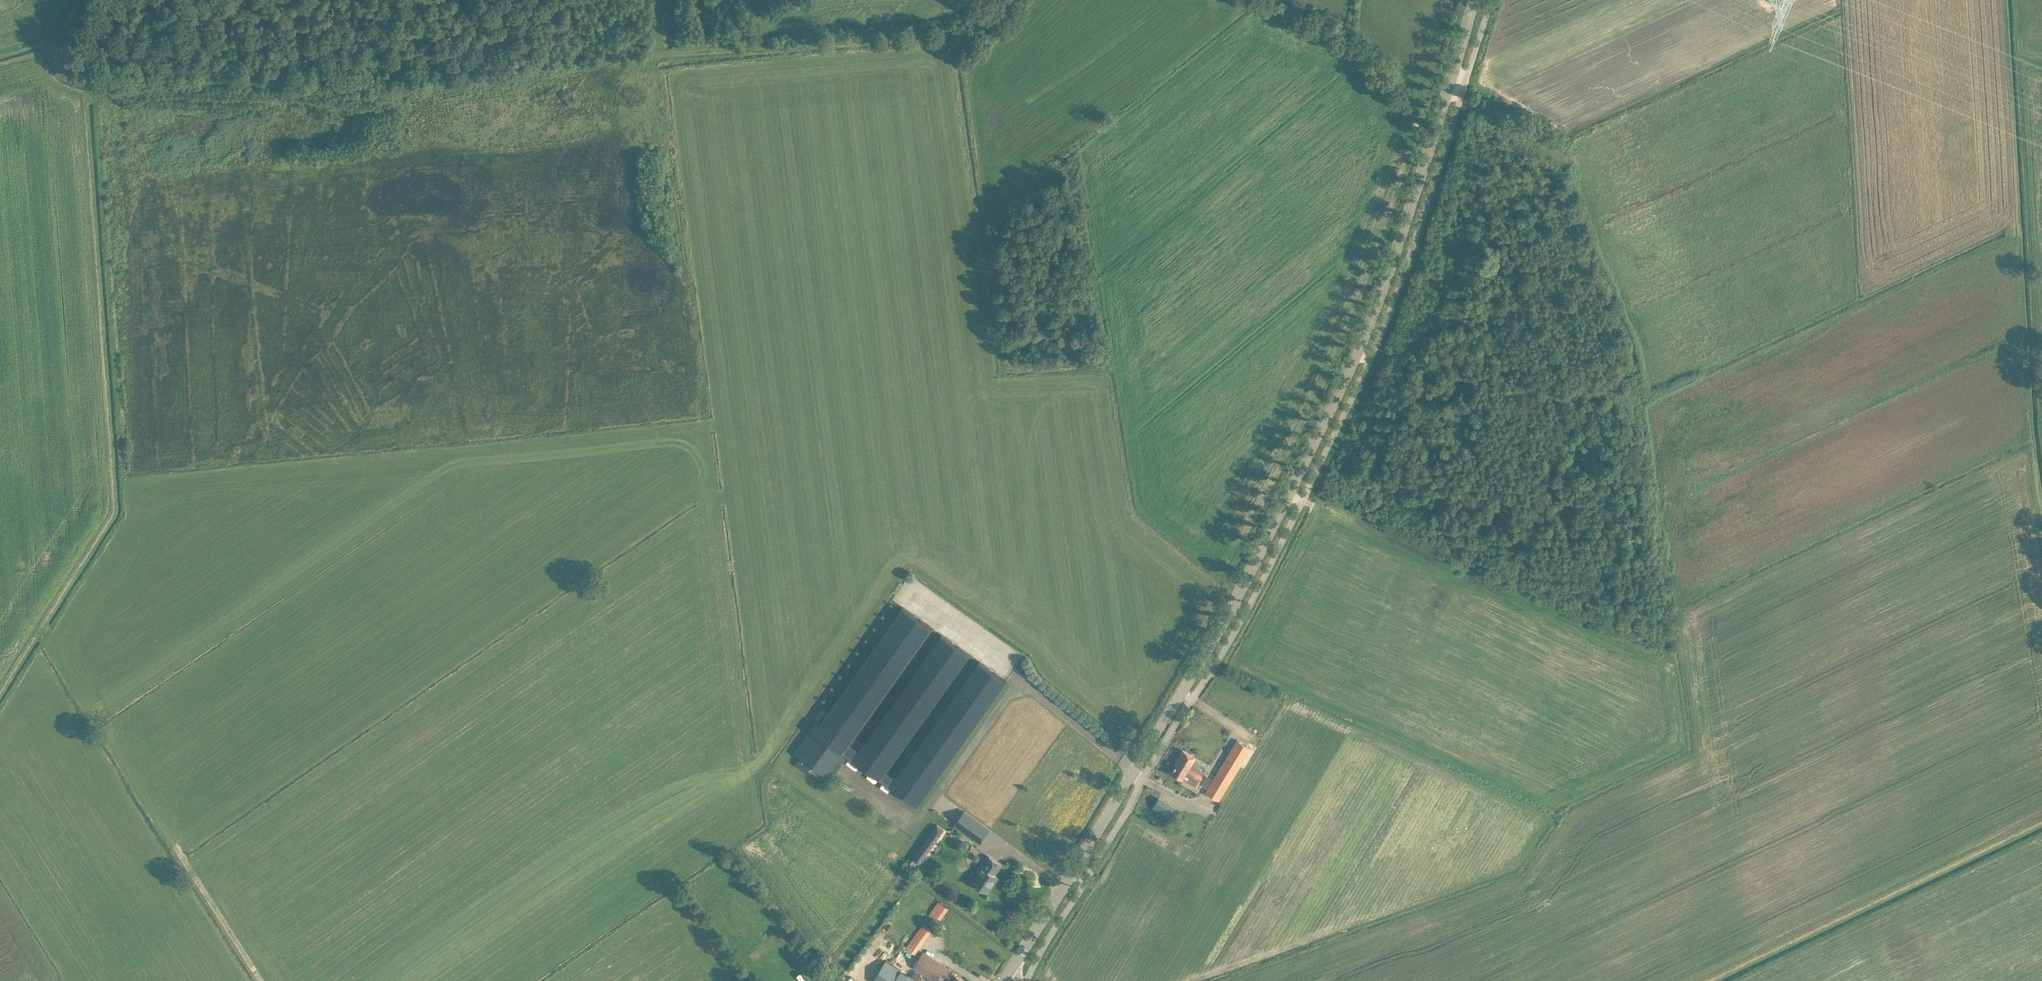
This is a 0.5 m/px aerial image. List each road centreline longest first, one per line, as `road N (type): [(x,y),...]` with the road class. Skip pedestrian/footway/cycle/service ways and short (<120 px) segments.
road 1 (tertiary): [(1007,975),(1224,621),(1350,368),(1402,233),(1473,0)]

